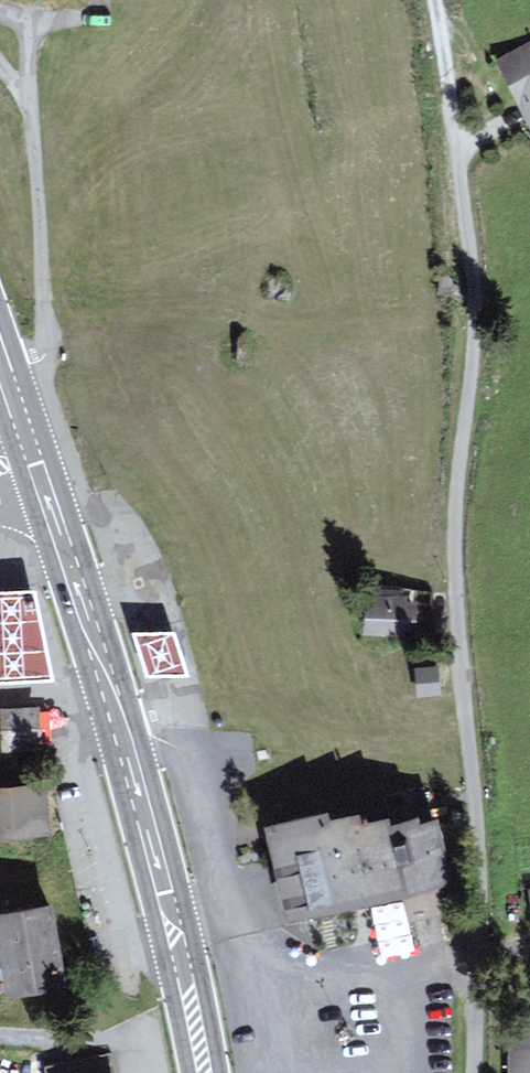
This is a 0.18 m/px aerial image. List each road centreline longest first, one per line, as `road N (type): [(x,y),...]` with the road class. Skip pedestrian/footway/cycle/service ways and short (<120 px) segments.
road 1 (residential): [(480,955),(455,536),(475,294),(435,0)]
road 2 (primary): [(173,931),(26,454)]
road 3 (residential): [(480,955),(258,968),(244,914),(173,931)]
road 4 (primary): [(204,1072),(173,931)]

